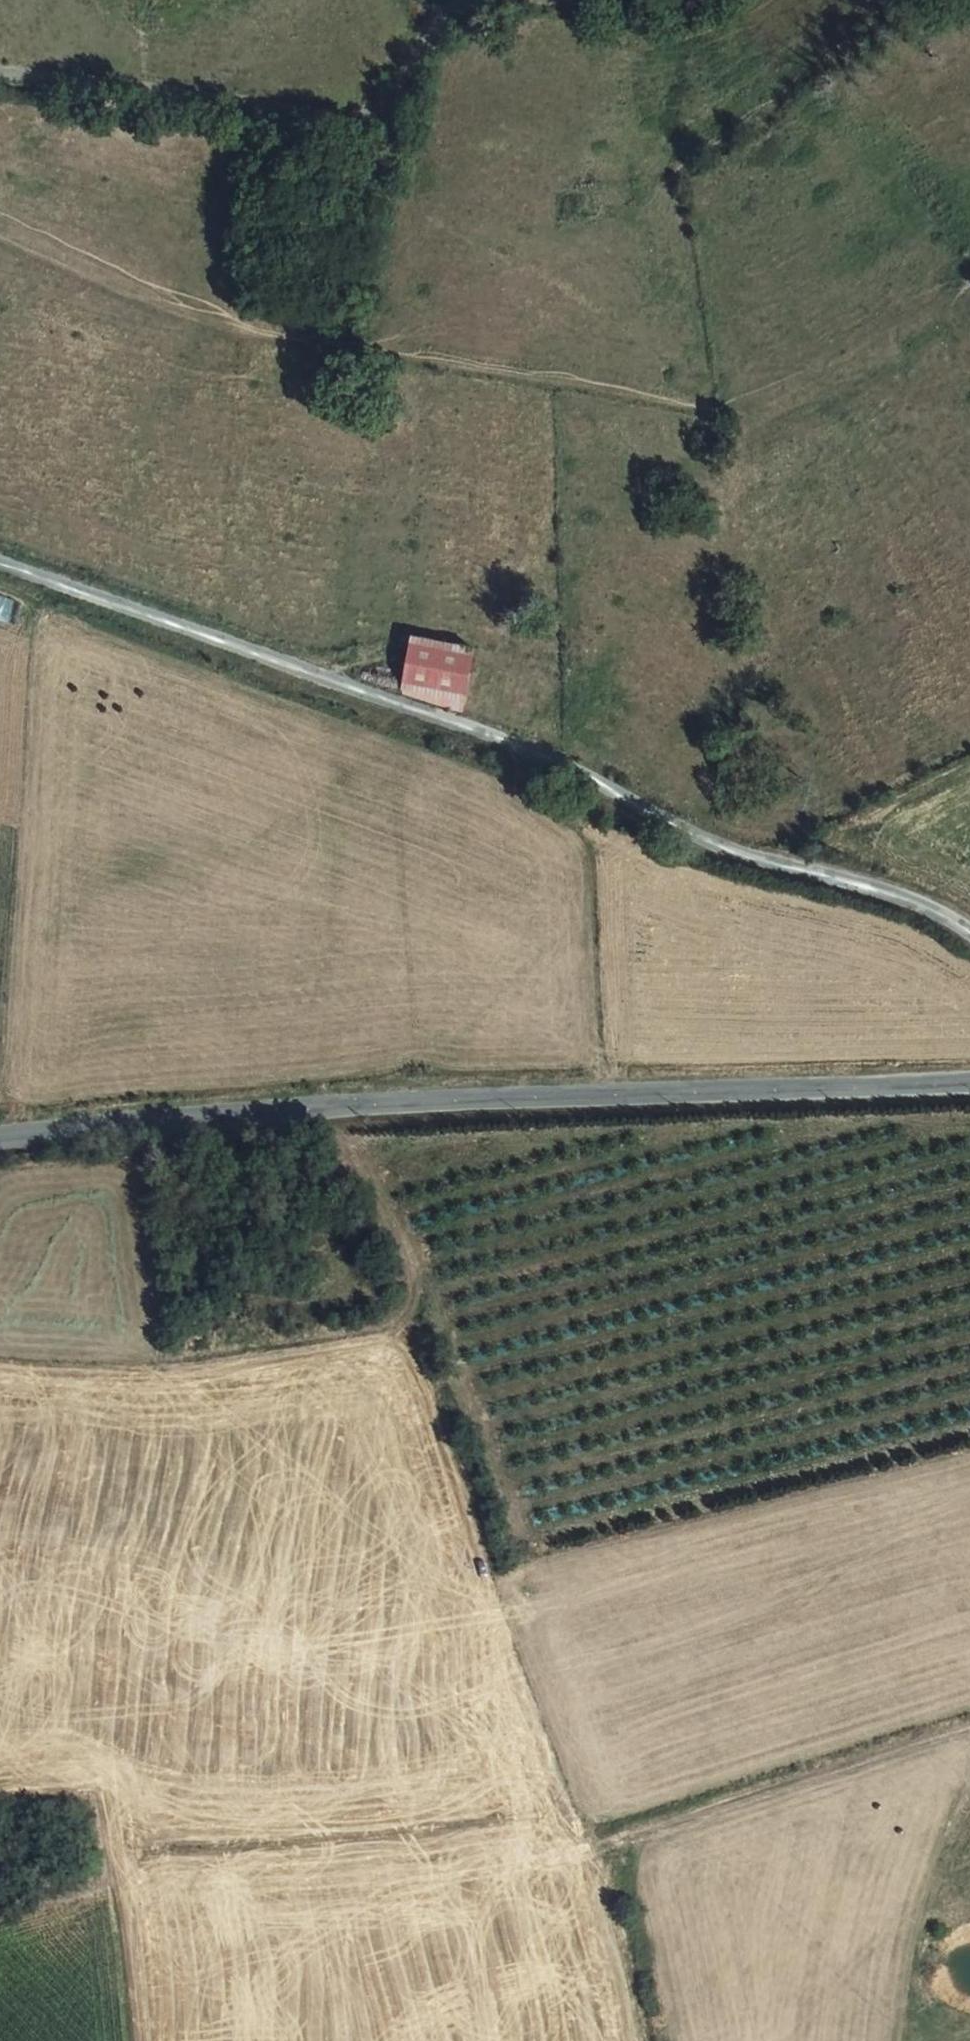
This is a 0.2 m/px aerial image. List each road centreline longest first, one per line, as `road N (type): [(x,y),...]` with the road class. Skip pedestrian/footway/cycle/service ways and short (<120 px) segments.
road 1 (unclassified): [(0,567),(535,759),(744,858),(889,895),(969,936)]
road 2 (tertiary): [(0,1142),(454,1105),(969,1088)]
road 3 (track): [(969,1732),(610,1838),(604,1853),(645,2040)]
road 4 (unclassified): [(0,79),(365,123),(446,16)]
road 5 (track): [(446,16),(458,4),(613,11),(659,0)]

